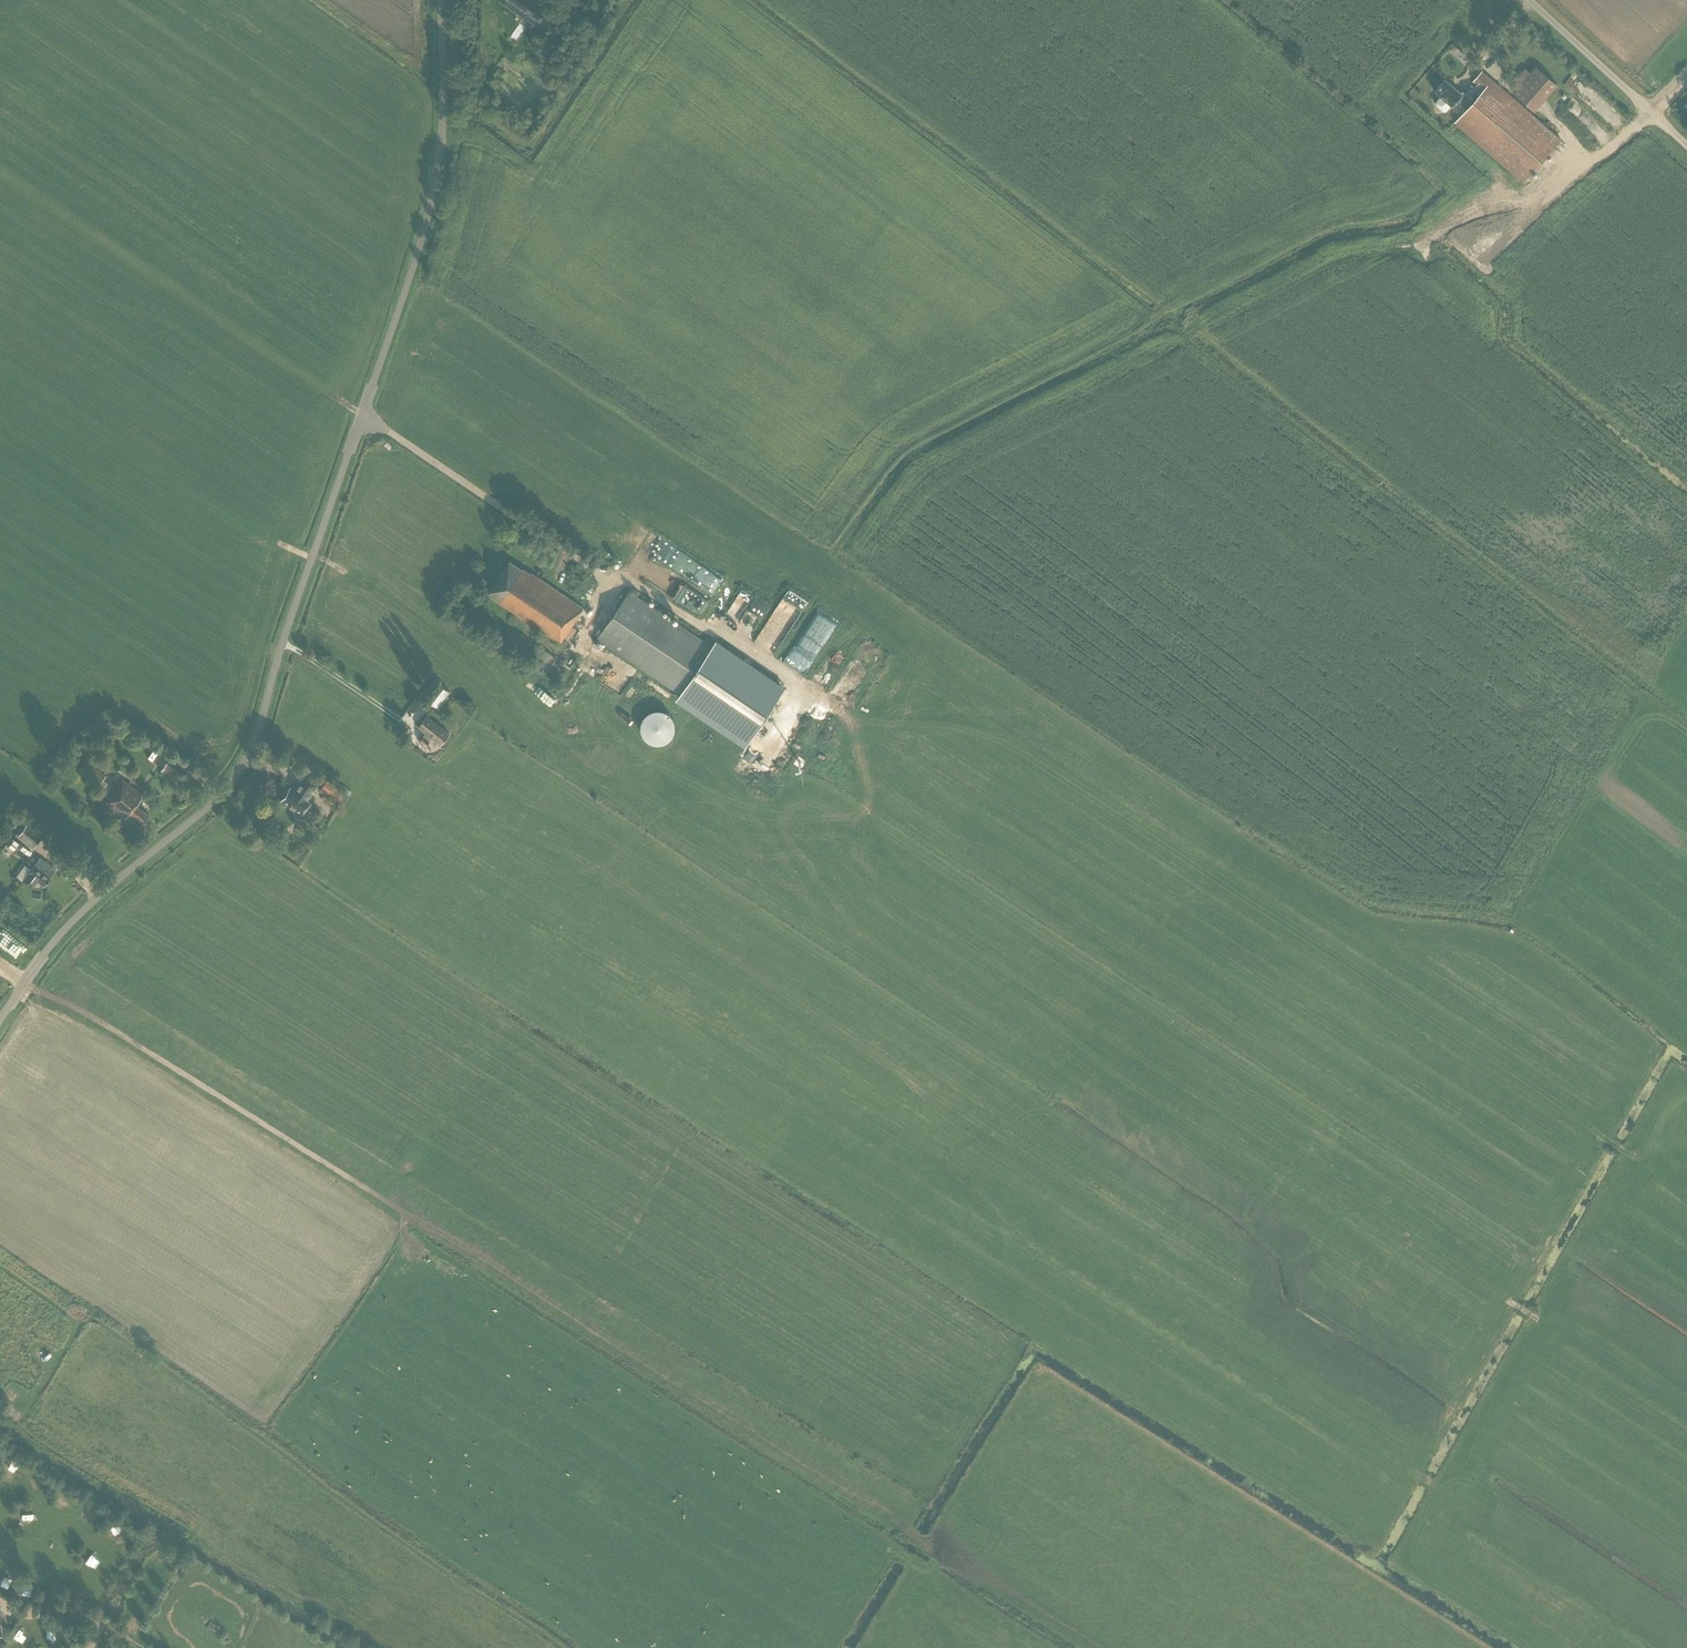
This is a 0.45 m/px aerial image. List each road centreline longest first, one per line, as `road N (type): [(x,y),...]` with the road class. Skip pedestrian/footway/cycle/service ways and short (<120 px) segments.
road 1 (unclassified): [(0,1021),(68,923),(226,792),(250,761),(281,647),(418,263),(440,167),(441,0)]
road 2 (unclassified): [(1686,149),(1529,0)]

